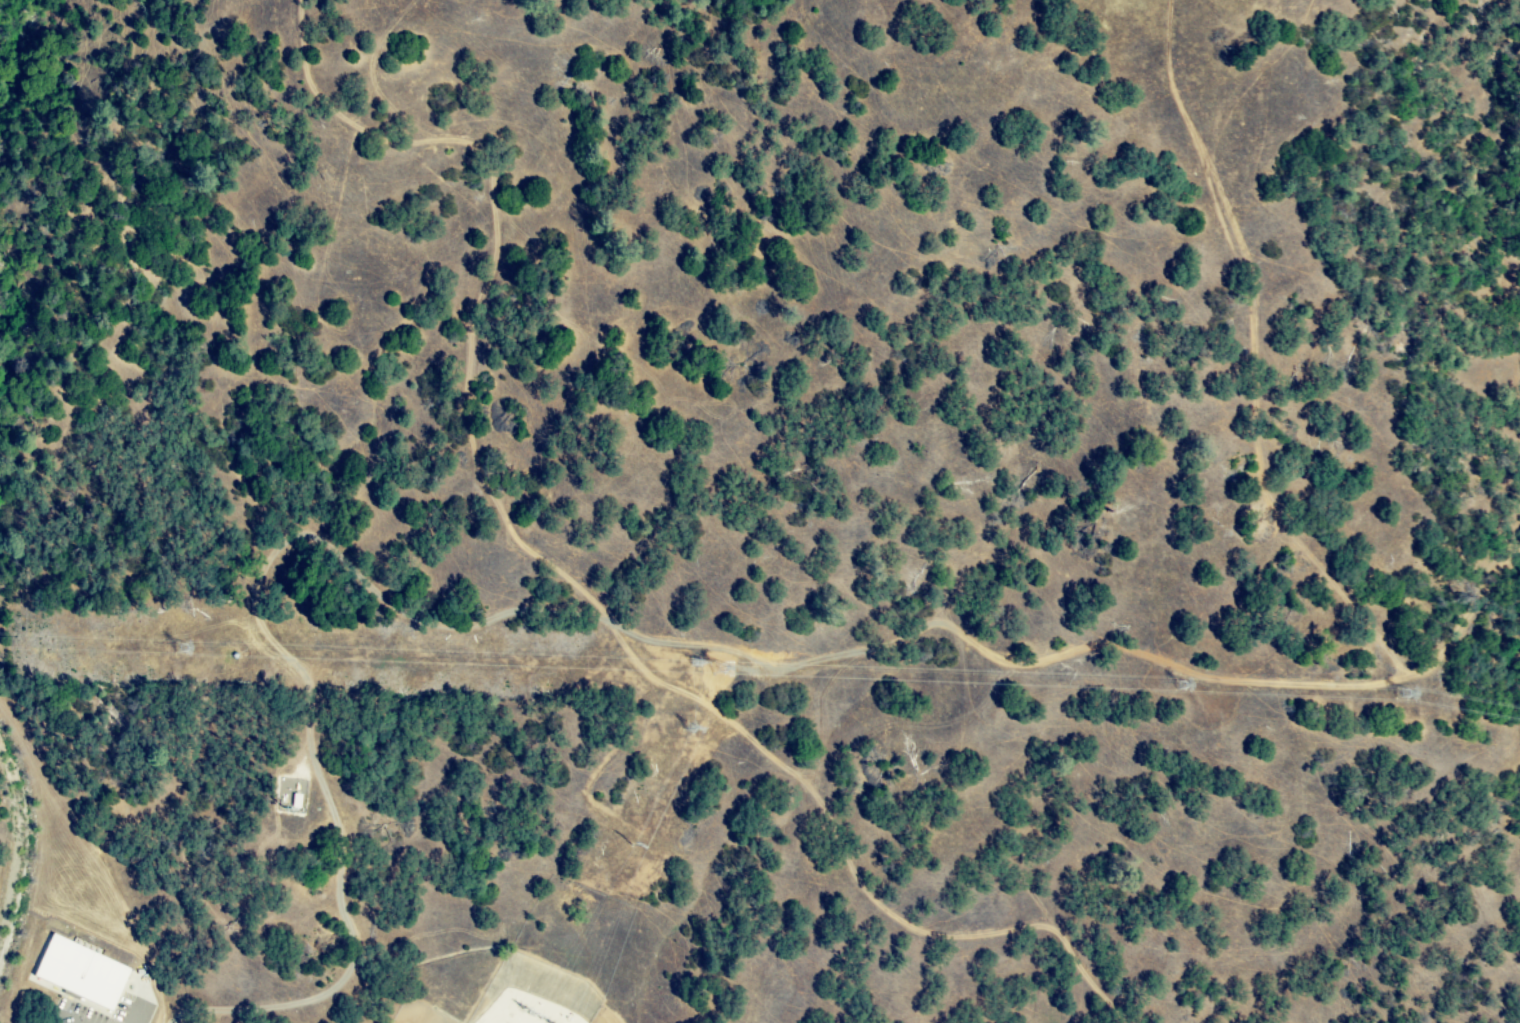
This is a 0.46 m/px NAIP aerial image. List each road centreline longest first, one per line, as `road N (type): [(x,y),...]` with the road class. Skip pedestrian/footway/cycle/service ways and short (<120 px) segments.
road 1 (residential): [(1519,650),(1488,643),(1453,650),(1413,679),(1361,690),(1293,689),(1193,677),(1121,649),(1016,665),(950,631),(922,626),(862,651),(789,663),(628,632),(557,563),(517,541),(439,420),(429,385),(482,301),(498,256),(501,180),(486,153),(337,110),(306,79),(294,0)]
road 2 (residential): [(1174,0),(1173,74),(1184,115),(1252,283),(1273,494),(1320,566),(1366,609),(1381,633),(1392,683)]

